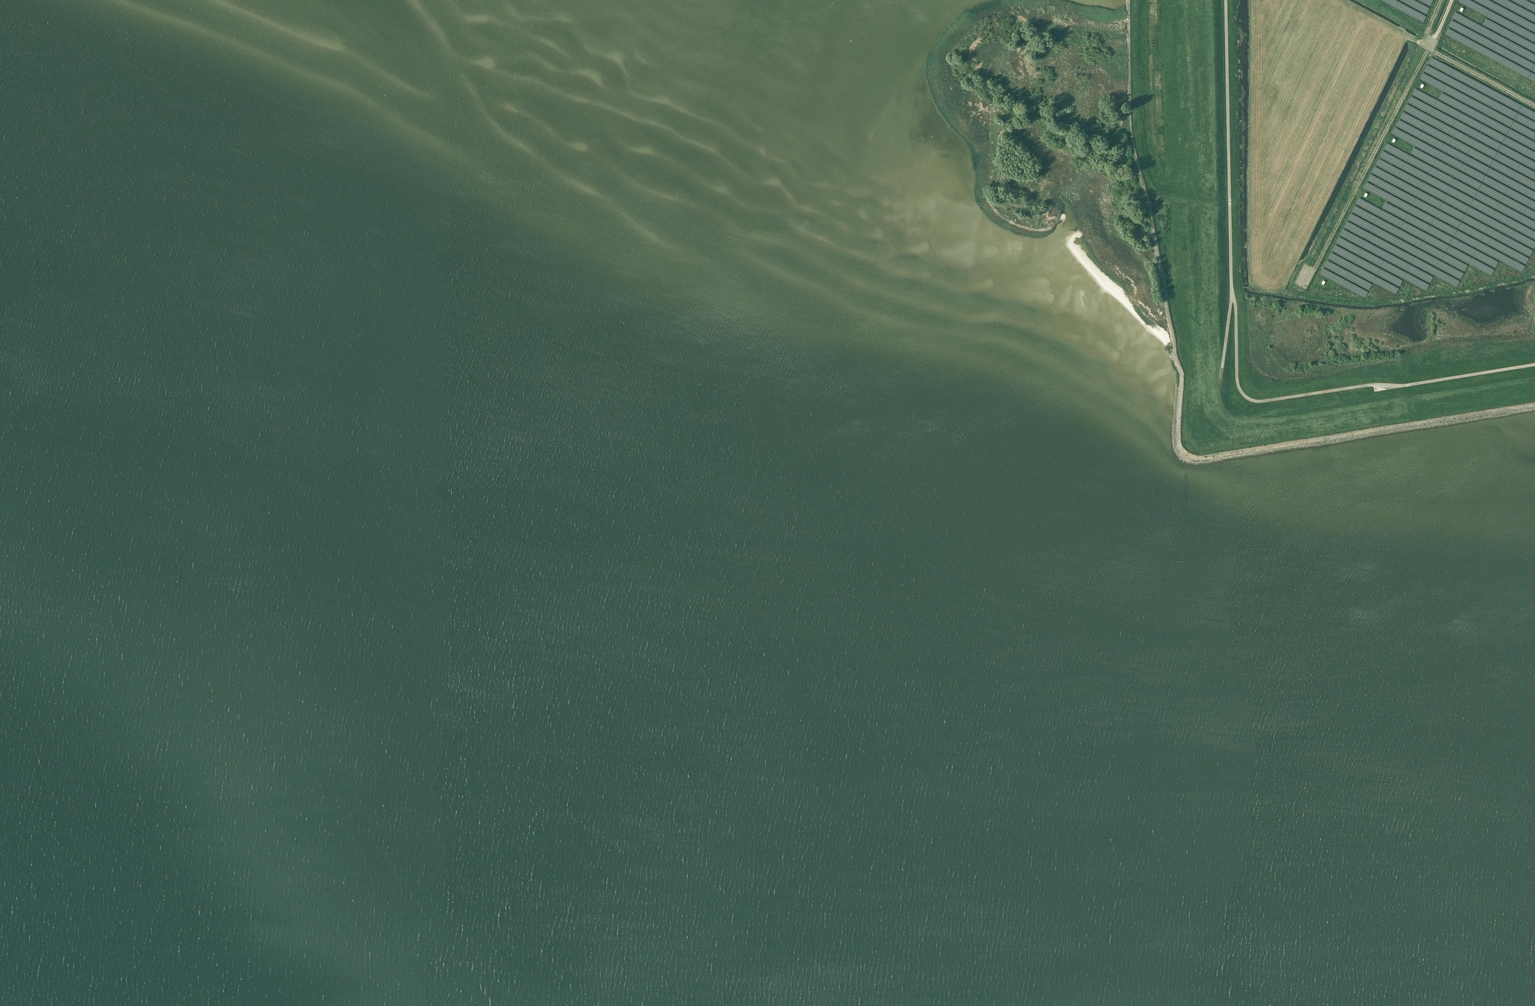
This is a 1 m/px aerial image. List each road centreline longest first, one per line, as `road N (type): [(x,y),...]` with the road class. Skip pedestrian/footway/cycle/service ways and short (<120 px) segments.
road 1 (unclassified): [(1534,364),(1253,400),(1237,383),(1231,294)]
road 2 (unclassified): [(1231,294),(1225,0)]

